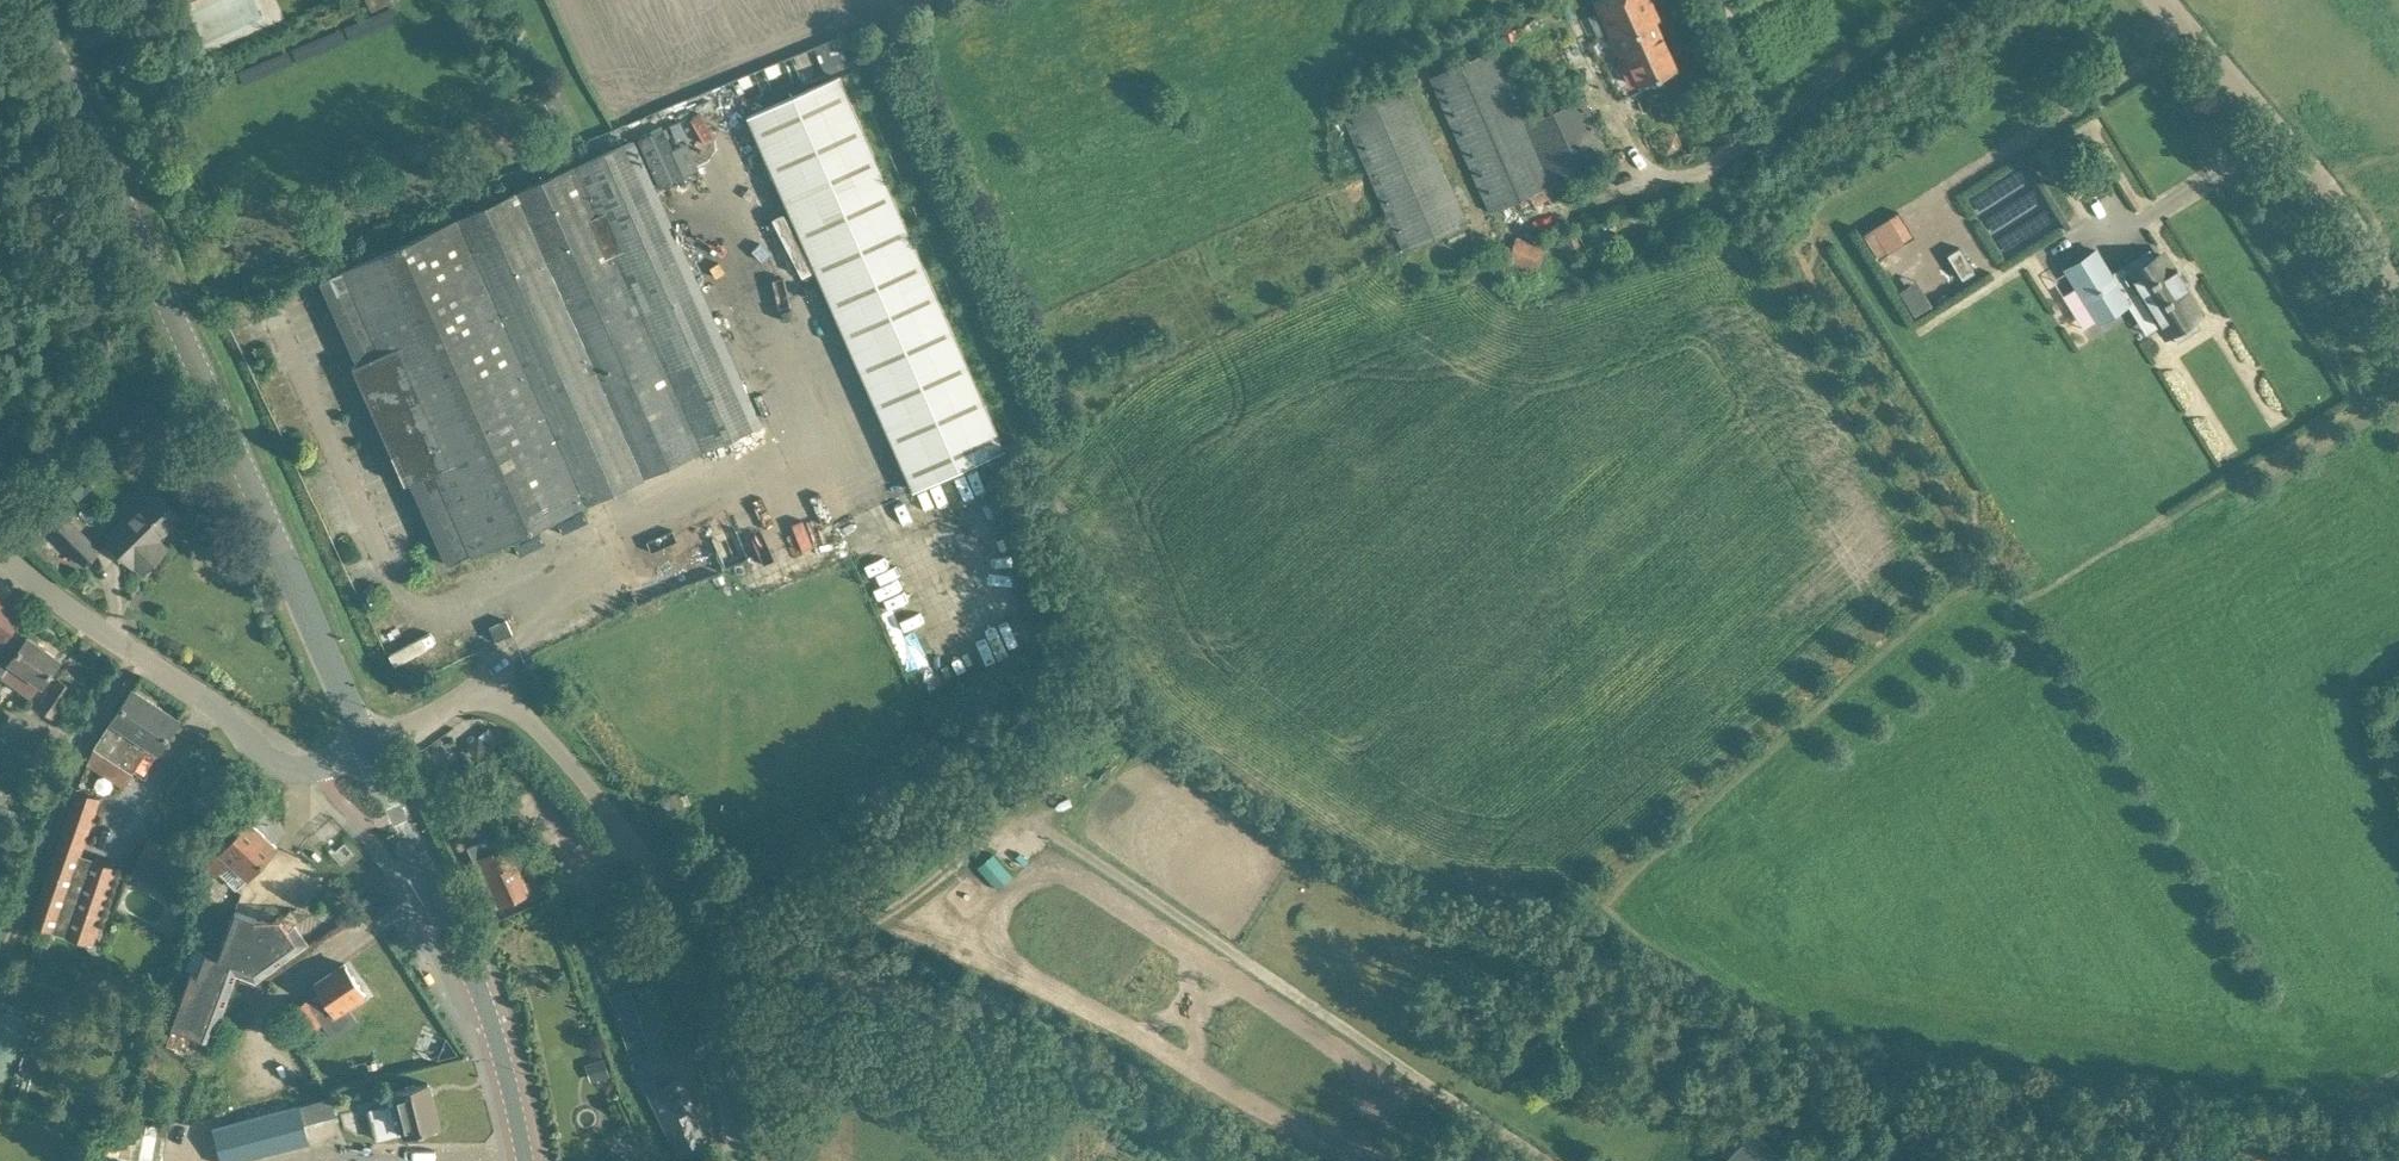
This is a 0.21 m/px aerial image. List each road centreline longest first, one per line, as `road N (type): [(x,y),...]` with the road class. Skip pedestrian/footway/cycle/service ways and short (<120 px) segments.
road 1 (unclassified): [(1228,1160),(1110,1096),(735,934),(686,902),(518,708),(493,699),(462,702),(367,749)]
road 2 (tertiary): [(367,749),(24,0)]
road 3 (residential): [(367,749),(308,769),(275,763),(208,698),(128,650),(0,550)]
road 4 (tertiary): [(524,1160),(486,1014),(367,749)]
road 5 (unclassified): [(2398,317),(2312,175),(2157,0)]
road 6 (track): [(702,1160),(722,1143),(715,998),(735,934)]

